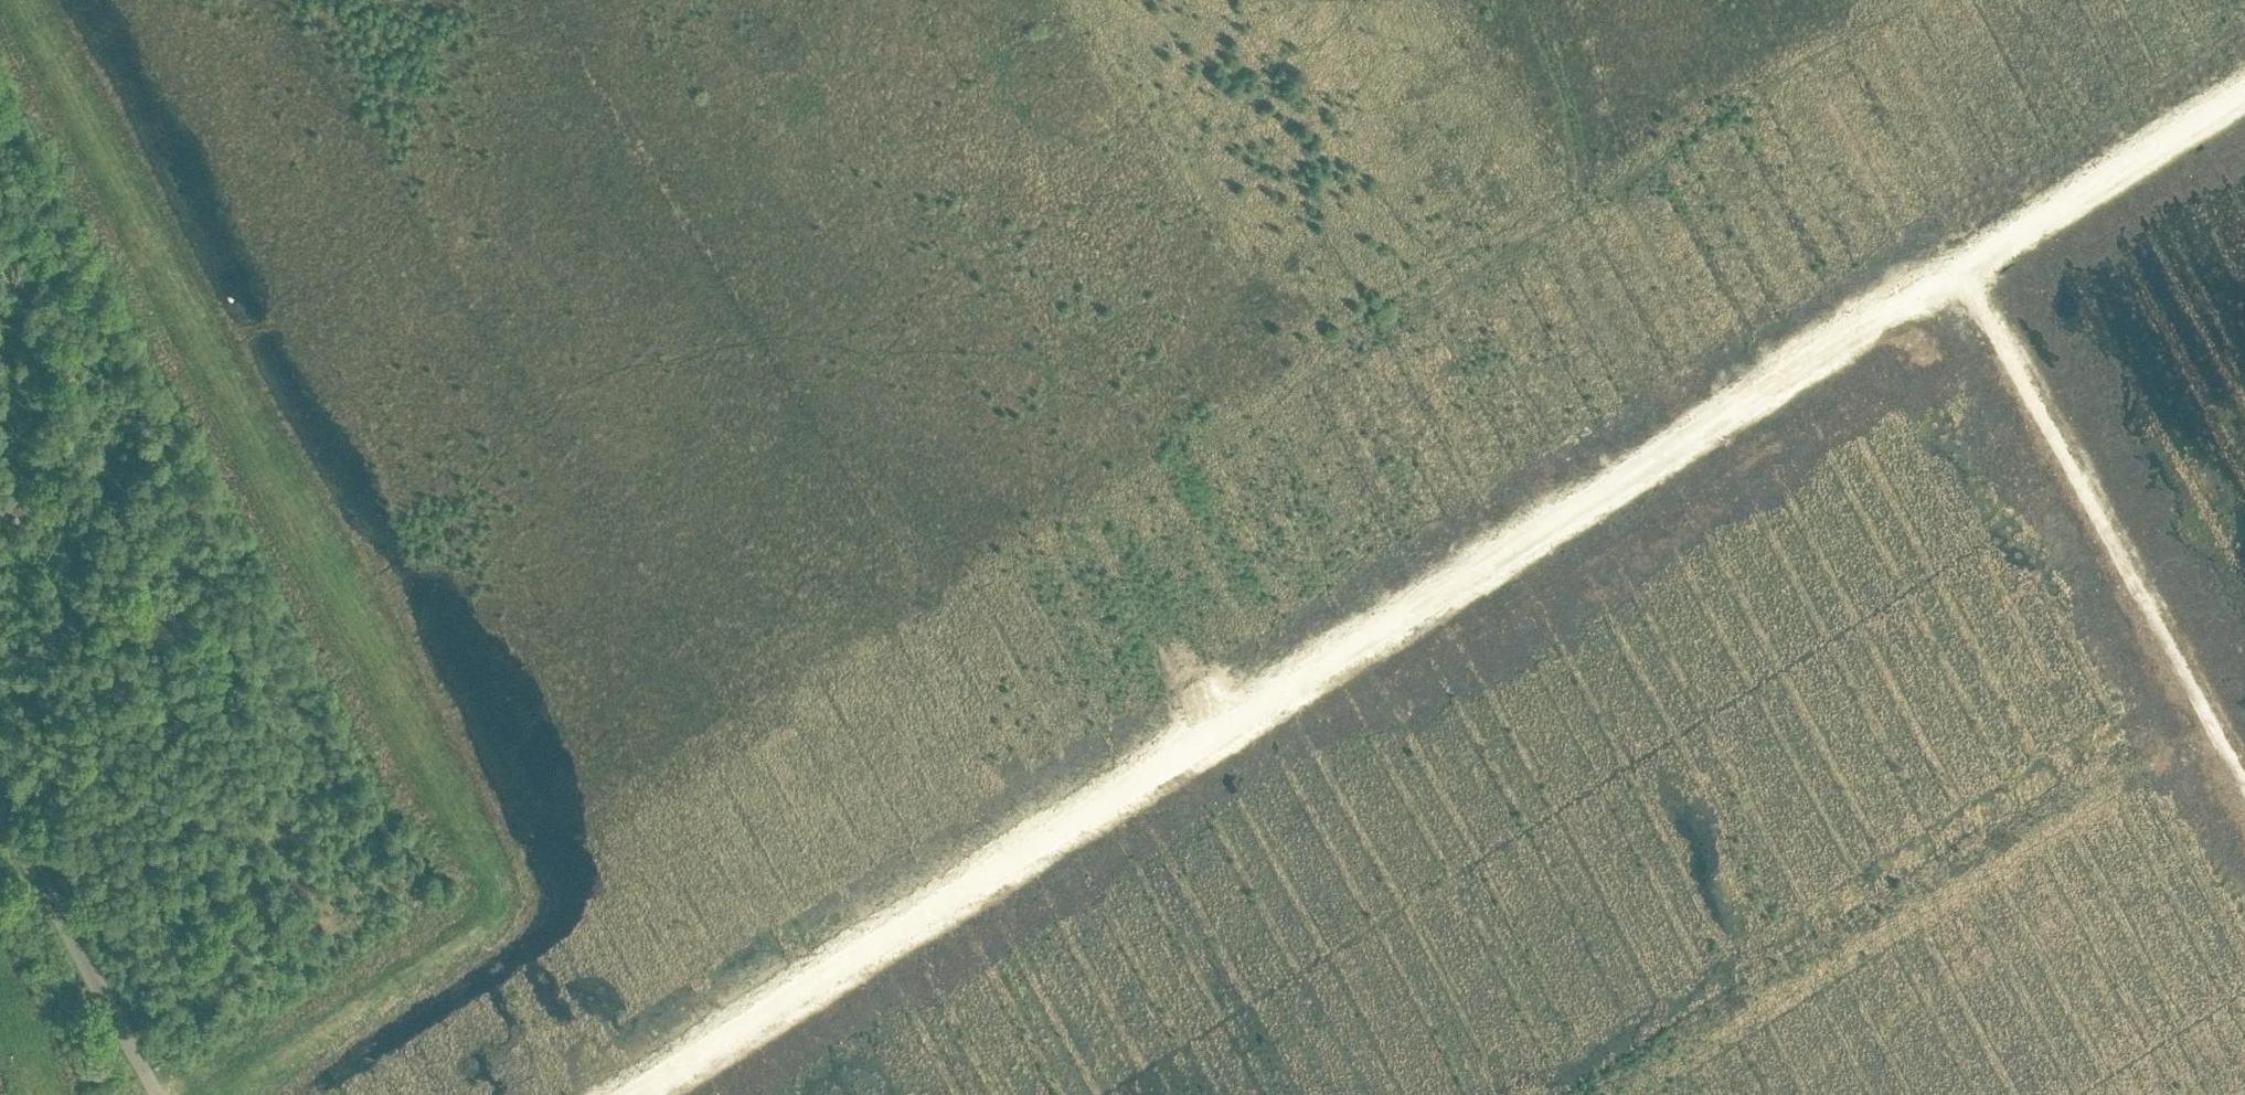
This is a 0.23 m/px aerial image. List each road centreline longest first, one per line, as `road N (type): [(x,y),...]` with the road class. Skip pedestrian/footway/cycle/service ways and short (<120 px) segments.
road 1 (tertiary): [(159,1094),(0,806)]

